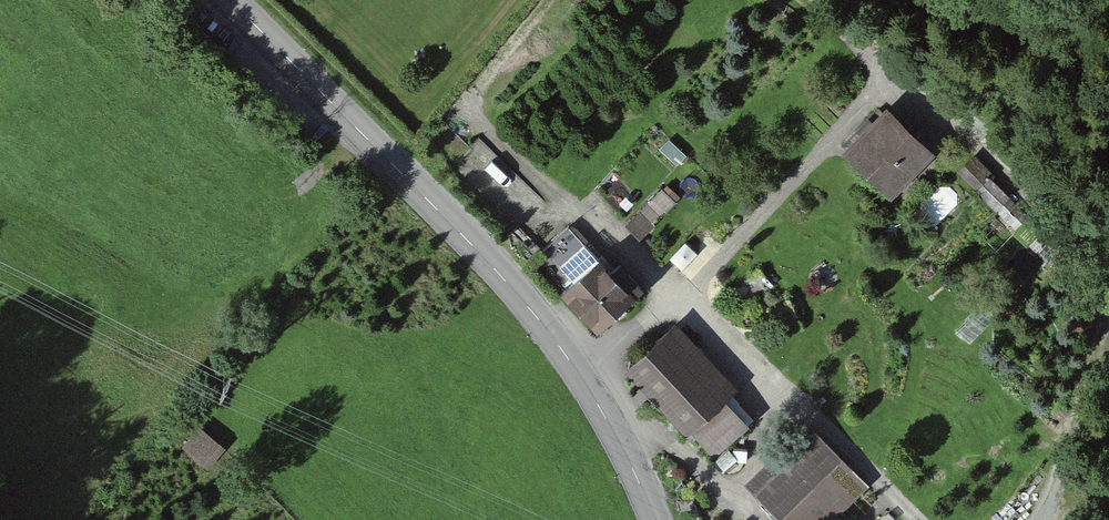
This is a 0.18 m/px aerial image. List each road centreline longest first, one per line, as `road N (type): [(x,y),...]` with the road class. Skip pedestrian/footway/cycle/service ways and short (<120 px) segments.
road 1 (secondary): [(232,0),(553,335),(597,400),(656,519)]
road 2 (track): [(549,0),(475,91),(474,113)]

